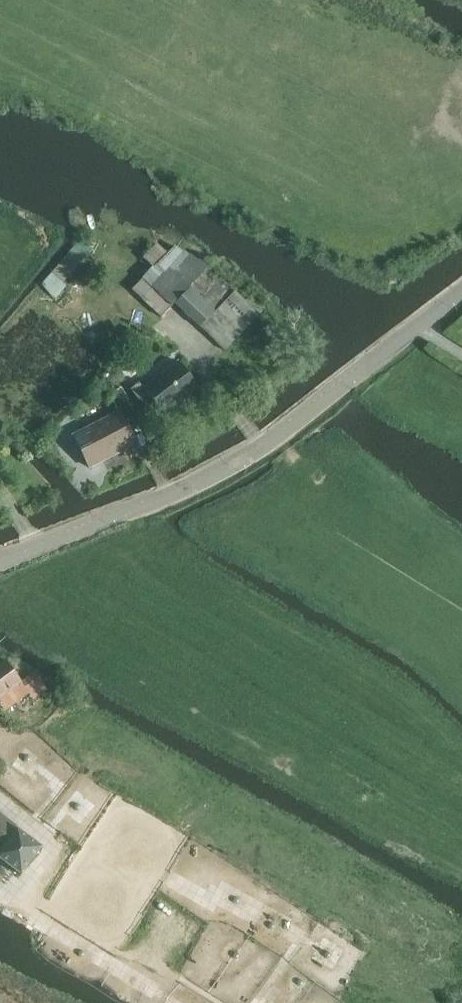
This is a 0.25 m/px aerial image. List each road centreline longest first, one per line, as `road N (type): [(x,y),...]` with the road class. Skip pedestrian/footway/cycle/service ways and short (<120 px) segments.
road 1 (tertiary): [(0,572),(150,514),(238,470),(461,303)]

